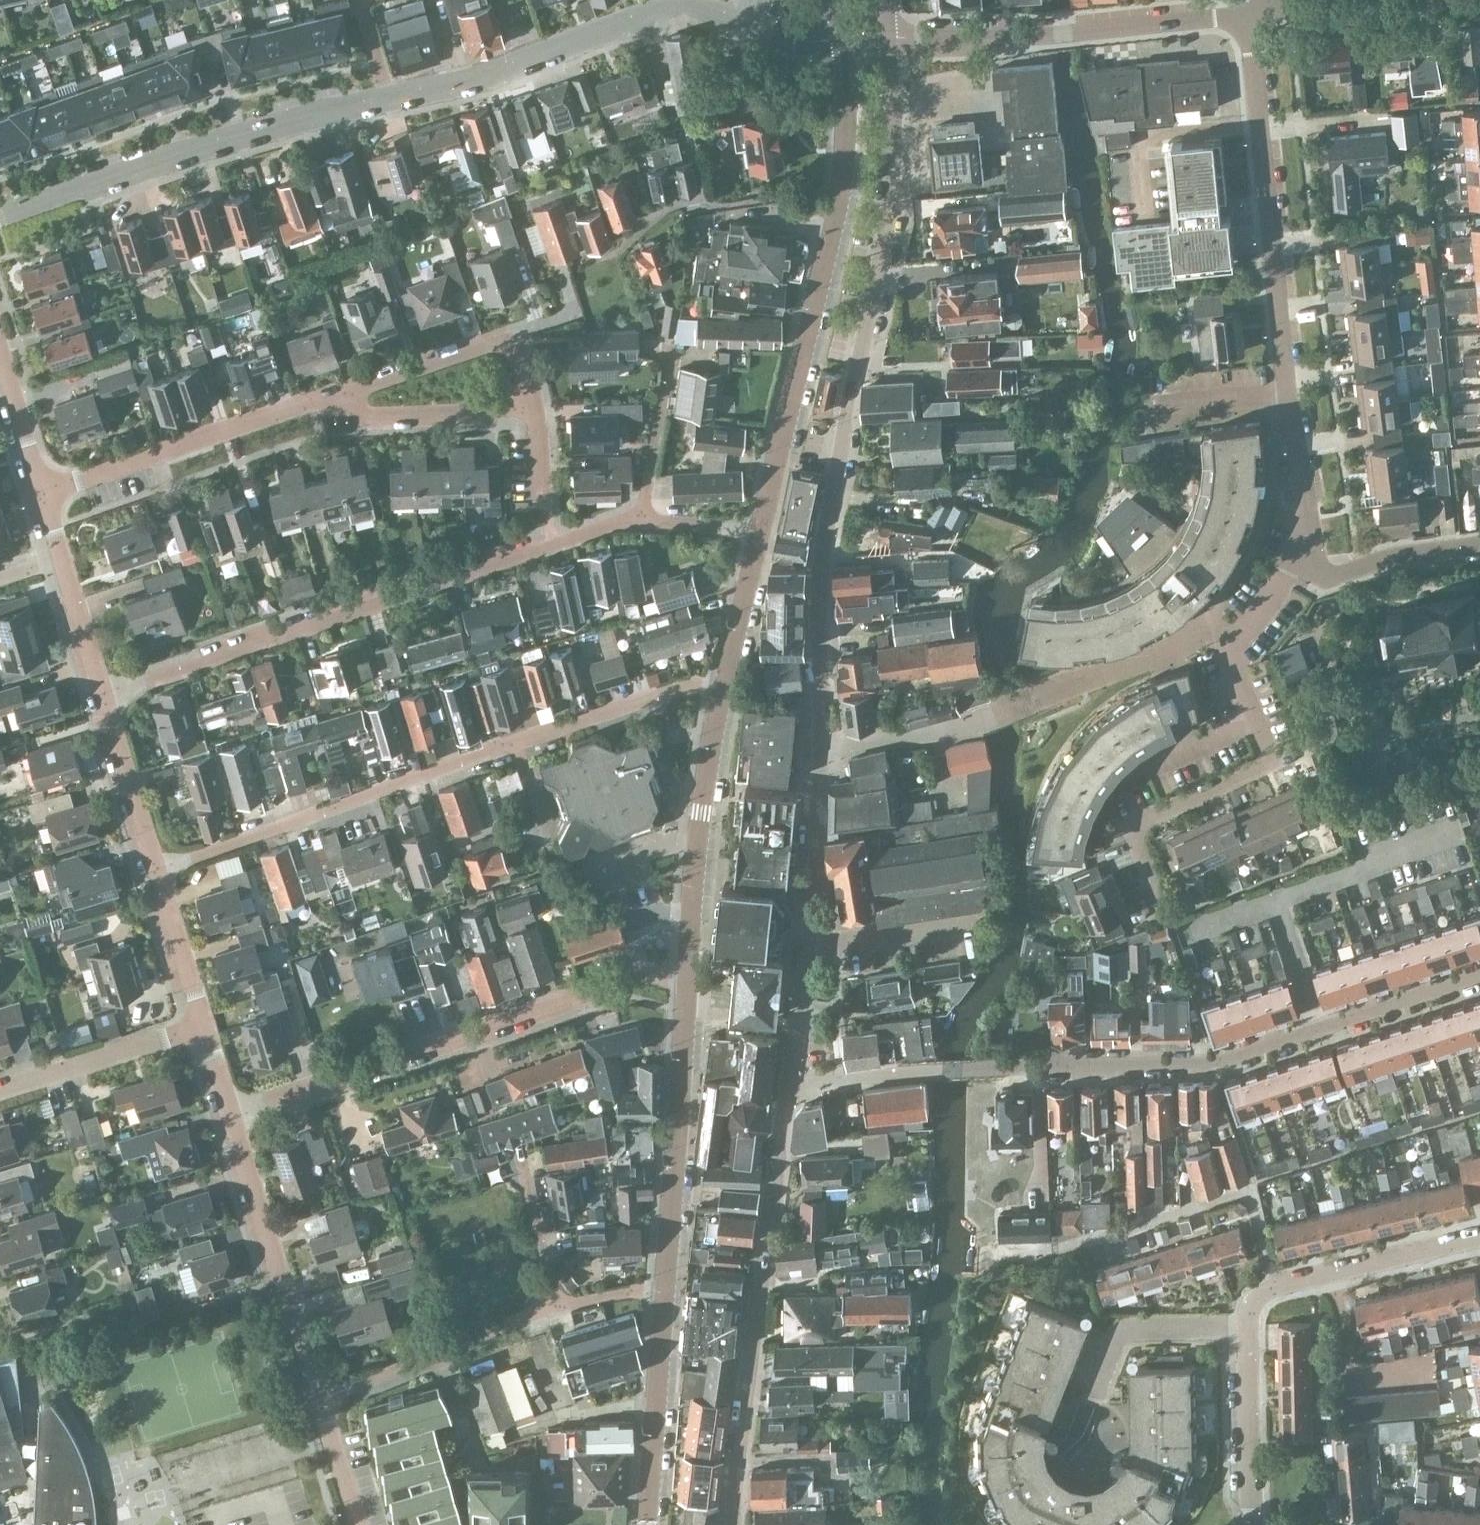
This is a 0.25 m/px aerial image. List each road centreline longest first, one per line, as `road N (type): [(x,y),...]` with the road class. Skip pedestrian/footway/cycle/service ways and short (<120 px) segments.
road 1 (unclassified): [(0,216),(258,126),(466,78),(680,0),(773,33),(844,38)]
road 2 (residential): [(819,746),(823,554),(891,198),(888,38)]
road 3 (residential): [(788,1085),(971,1069),(1210,1062),(1479,977)]
road 4 (residential): [(104,695),(638,519),(762,531)]
road 5 (residential): [(156,871),(602,710),(726,679)]
road 6 (residential): [(1304,562),(1308,508),(1245,15)]
road 7 (tertiary): [(762,531),(839,189),(844,38)]
road 8 (residential): [(227,1108),(633,974),(686,977)]
road 9 (residential): [(1251,1524),(1252,1305),(1276,1287),(1479,1236)]
road 10 (residential): [(734,1524),(788,1085)]
road 11 (residential): [(1164,916),(1131,825),(1272,761),(1223,637)]
road 12 (residential): [(888,38),(1245,15)]
road 13 (residential): [(788,1085),(809,946),(819,746)]
road 14 (tertiary): [(665,1291),(686,977)]
road 15 (residential): [(41,492),(338,393)]
road 16 (residential): [(320,1397),(227,1108)]
road 17 (tertiary): [(686,977),(700,812),(726,679)]
road 18 (residential): [(320,1397),(557,1306)]
road 19 (residential): [(532,405),(517,356),(487,342),(338,393)]
road 20 (tertiary): [(648,1524),(665,1291)]
road 21 (residential): [(819,746),(958,722),(1028,699)]
road 22 (residential): [(0,1088),(204,1027)]
road 23 (residential): [(338,393),(354,416),(532,405)]
road 24 (residential): [(1028,699),(1172,642),(1223,637)]
road 25 (residential): [(156,871),(104,695)]
road 26 (residential): [(1304,562),(1337,575),(1479,545)]
road 27 (residential): [(204,1027),(156,871)]
road 28 (residential): [(557,1306),(519,1150)]
road 29 (tertiary): [(726,679),(762,531)]
road 30 (residential): [(41,492),(0,351)]
road 31 (residential): [(104,695),(61,558)]
road 32 (residential): [(357,1524),(320,1397)]
road 33 (residential): [(1266,14),(1394,0)]

